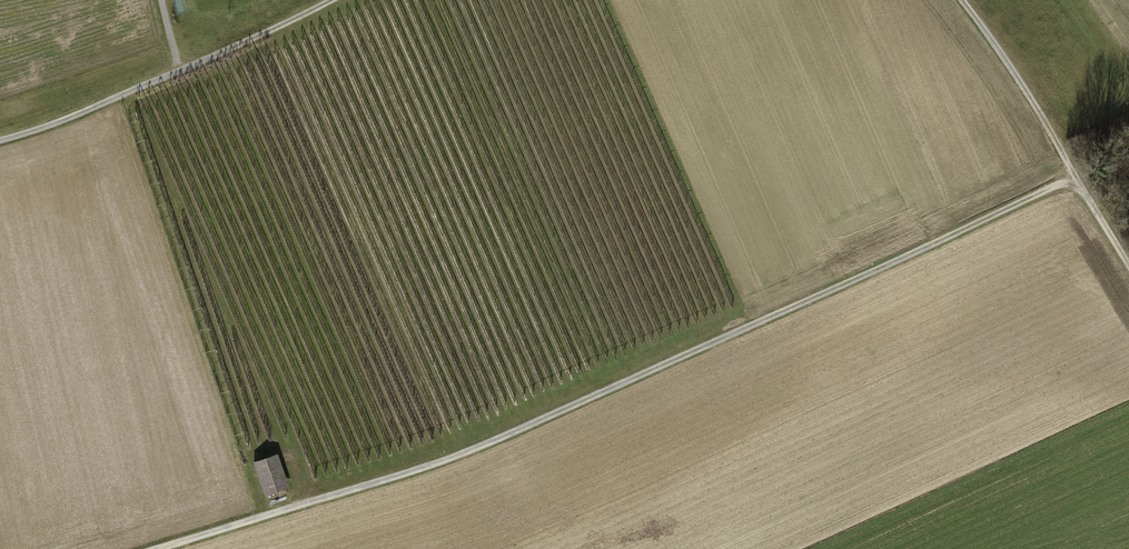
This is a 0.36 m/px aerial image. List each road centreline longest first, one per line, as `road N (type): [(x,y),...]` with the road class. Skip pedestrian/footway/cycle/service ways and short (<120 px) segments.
road 1 (track): [(1075,178),(460,459),(156,548)]
road 2 (track): [(325,0),(80,117),(0,142)]
road 3 (track): [(1128,268),(1023,82),(961,0)]

